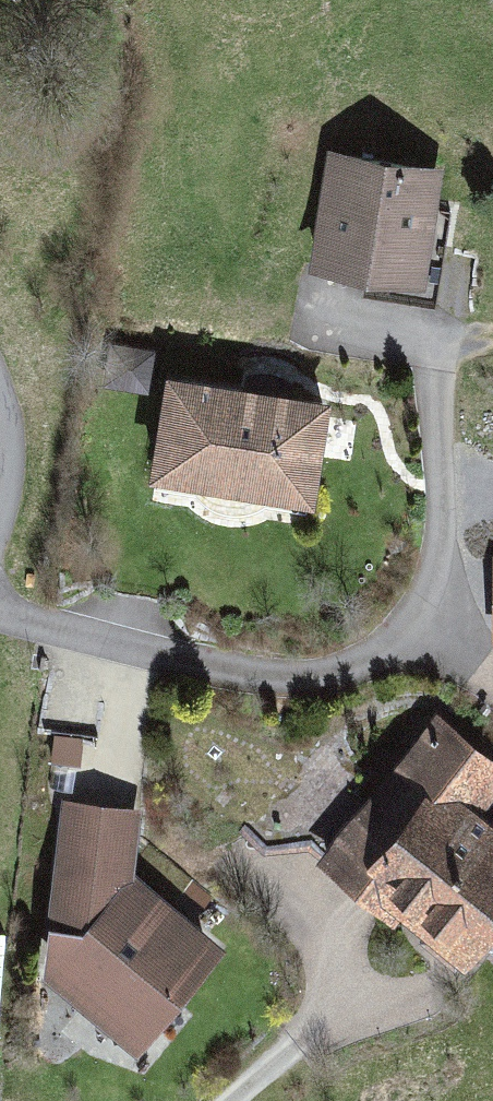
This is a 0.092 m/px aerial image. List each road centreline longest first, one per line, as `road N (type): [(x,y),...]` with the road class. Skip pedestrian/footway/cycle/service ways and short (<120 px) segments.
road 1 (residential): [(0,613),(308,680),(472,592),(443,324)]
road 2 (residential): [(232,1100),(369,973)]

